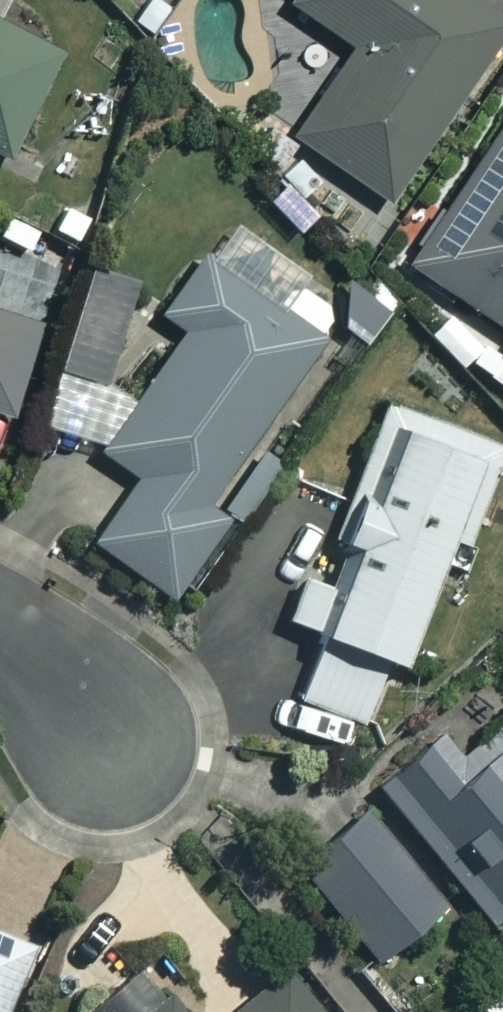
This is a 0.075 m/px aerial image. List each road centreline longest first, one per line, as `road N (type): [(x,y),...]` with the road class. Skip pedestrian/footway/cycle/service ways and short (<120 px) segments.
road 1 (residential): [(0,628),(113,741)]

